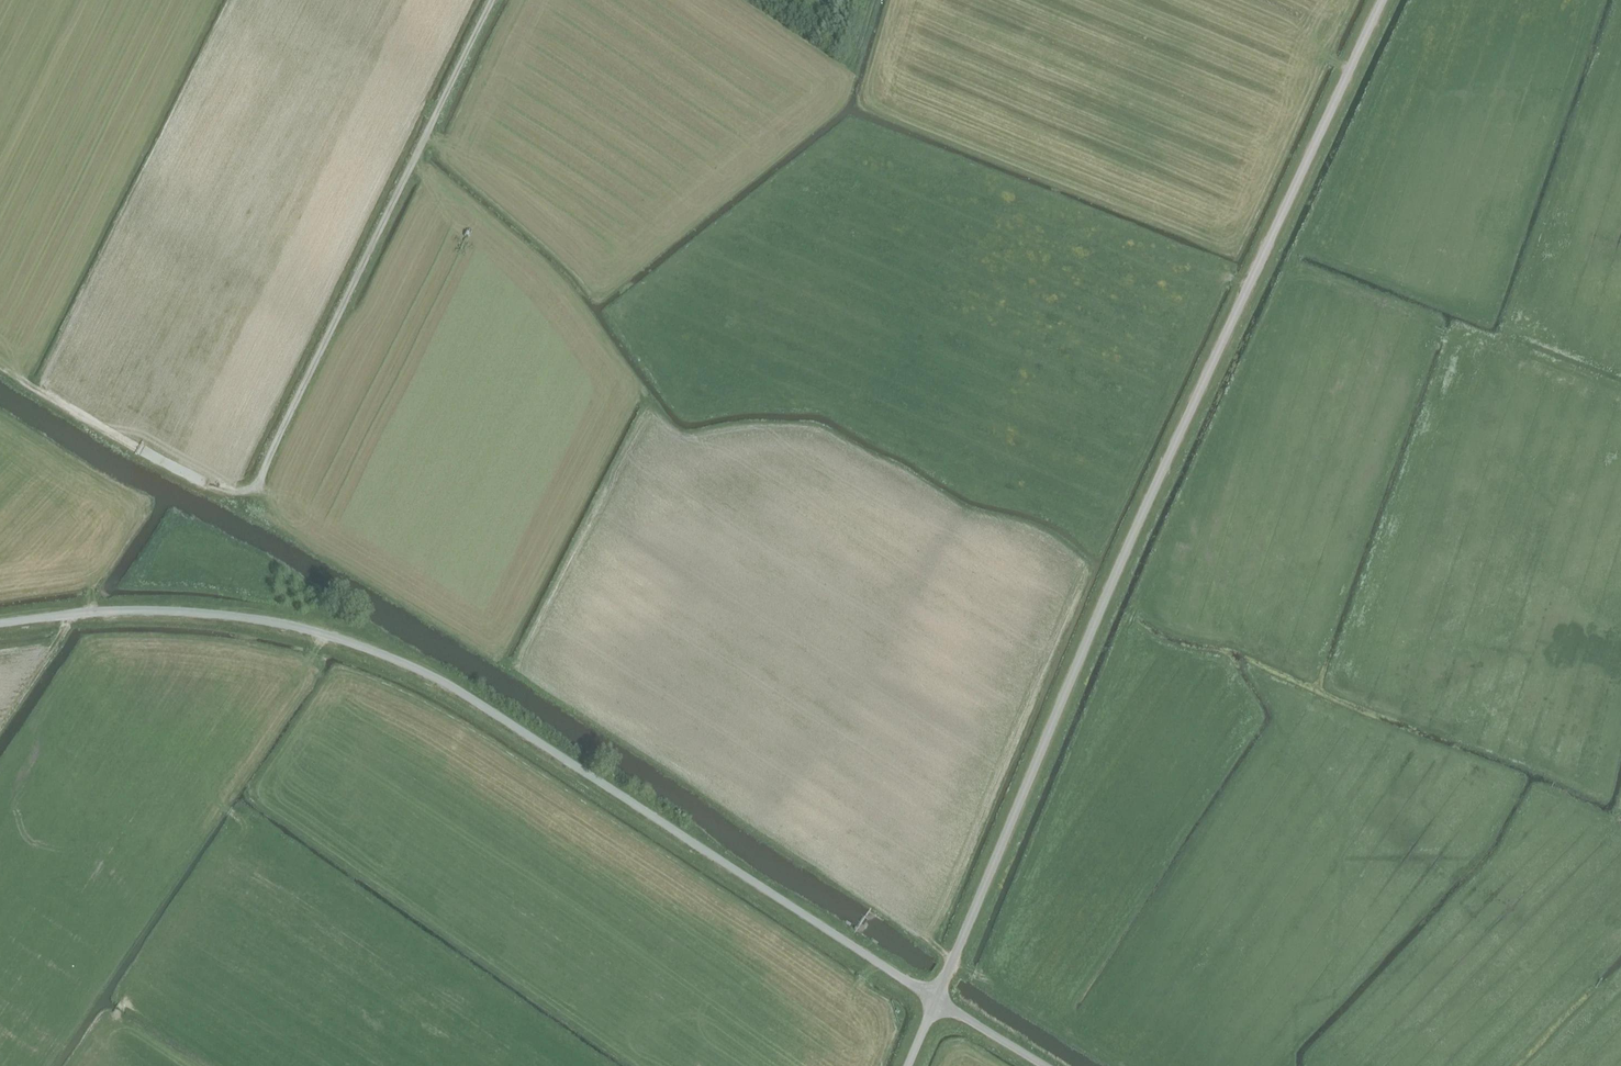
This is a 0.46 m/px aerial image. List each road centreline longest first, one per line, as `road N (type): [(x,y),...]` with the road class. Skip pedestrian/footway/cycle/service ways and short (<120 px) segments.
road 1 (unclassified): [(936,1001),(1189,409),(1383,0)]
road 2 (unclassified): [(936,1001),(428,675),(314,631),(183,615),(0,627)]
road 3 (track): [(242,492),(257,482),(491,0)]
road 4 (unclassified): [(1044,1065),(936,1001)]

